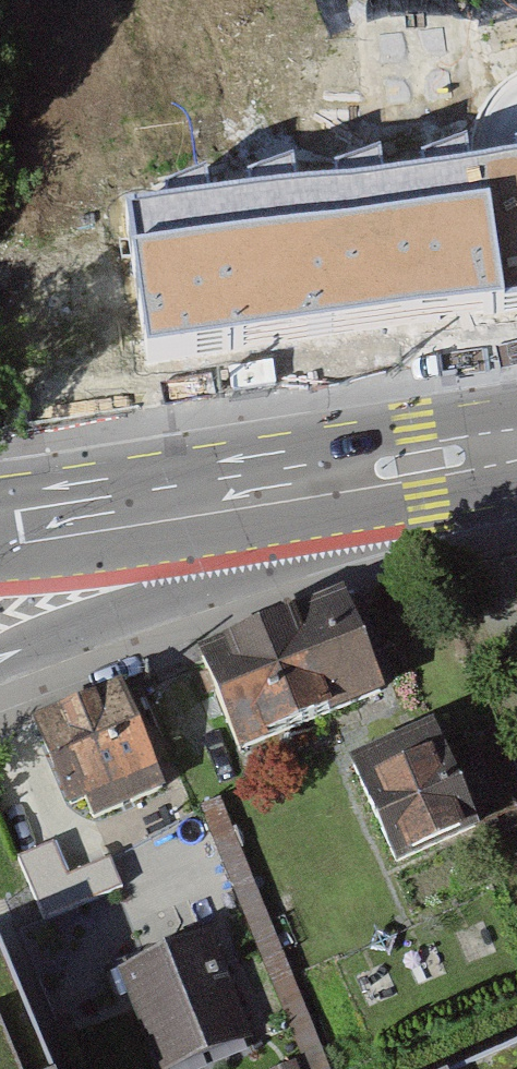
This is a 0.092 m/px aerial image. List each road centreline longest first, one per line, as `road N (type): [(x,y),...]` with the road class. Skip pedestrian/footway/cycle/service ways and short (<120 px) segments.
road 1 (tertiary): [(0,665),(221,574),(374,470)]
road 2 (primary): [(374,470),(16,518)]
road 3 (primary): [(516,447),(374,470)]

